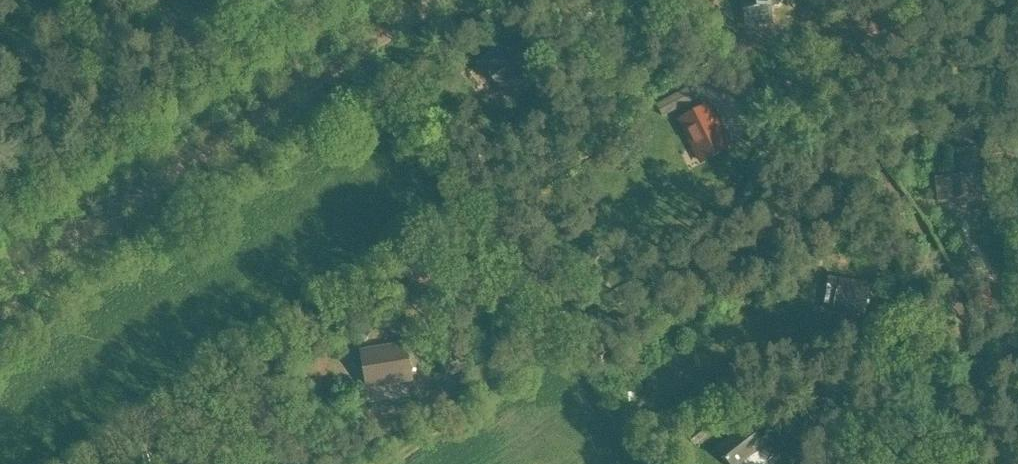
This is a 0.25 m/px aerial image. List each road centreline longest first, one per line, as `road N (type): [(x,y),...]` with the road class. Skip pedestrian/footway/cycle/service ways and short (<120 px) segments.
road 1 (track): [(0,287),(435,0)]
road 2 (track): [(730,230),(770,189),(801,176),(837,178),(888,206),(952,270),(994,430),(1012,463)]
road 3 (track): [(1017,79),(950,55),(928,34),(916,0)]

